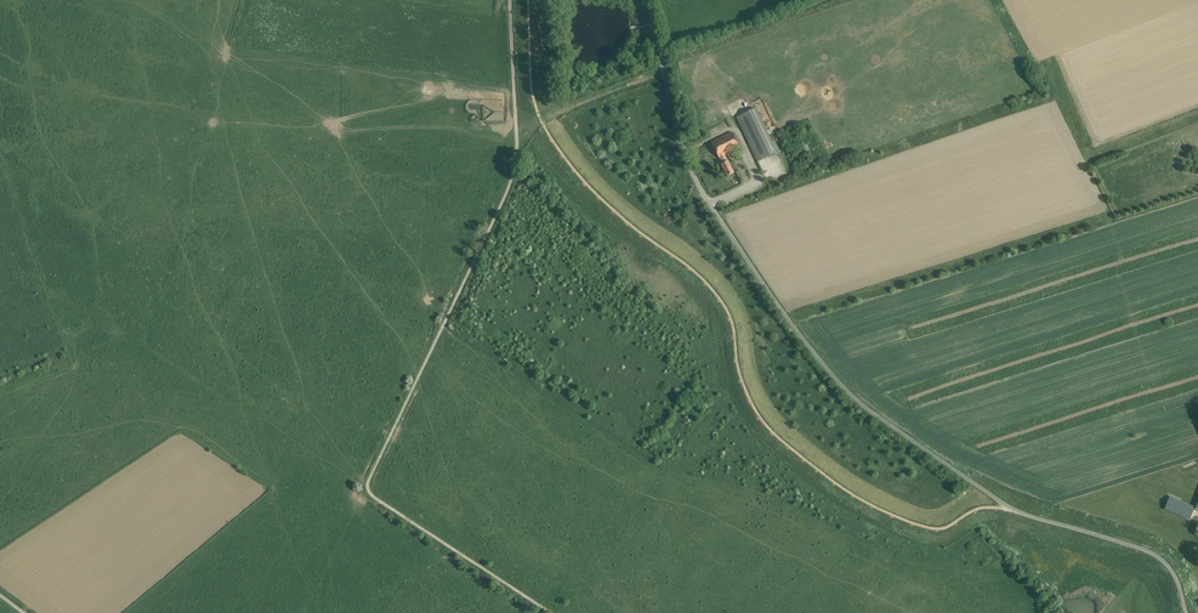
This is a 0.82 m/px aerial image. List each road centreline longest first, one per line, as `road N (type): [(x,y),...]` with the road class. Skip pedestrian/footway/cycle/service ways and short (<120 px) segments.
road 1 (unclassified): [(1186,612),(1172,572),(1153,554),(1009,507),(834,377),(695,179),(648,0)]
road 2 (unclassified): [(550,612),(367,488),(512,176),(510,0)]

